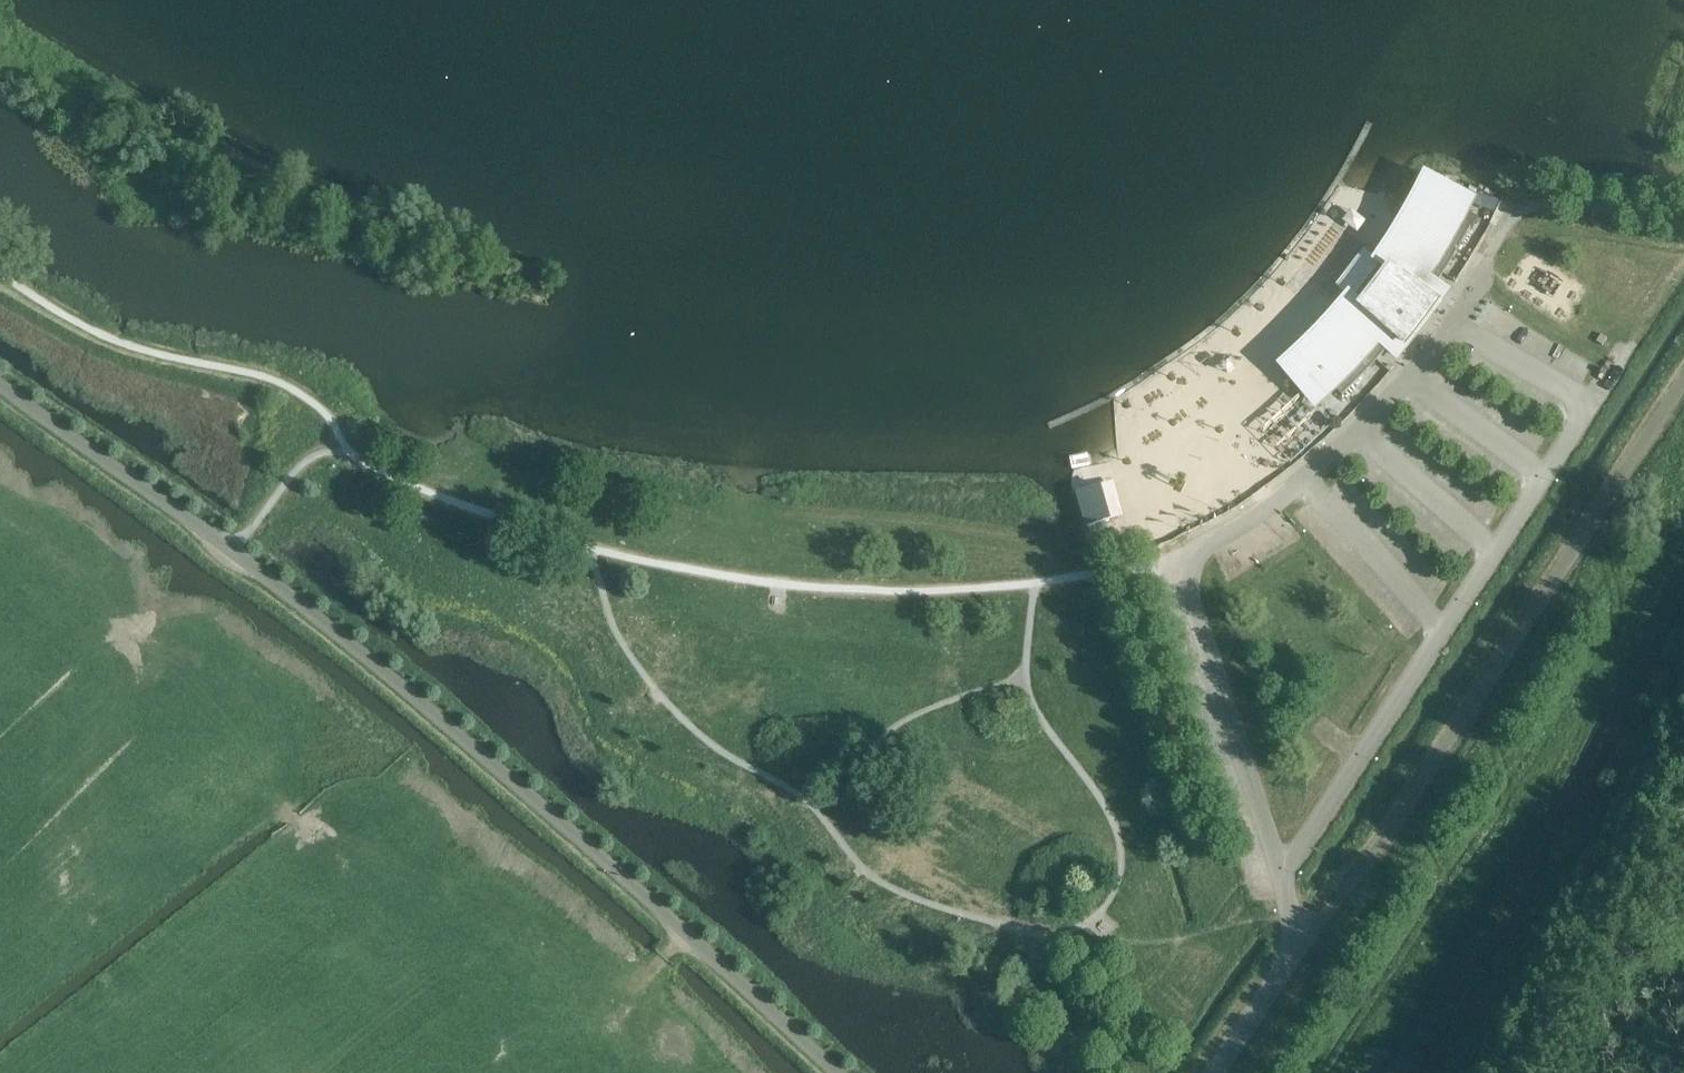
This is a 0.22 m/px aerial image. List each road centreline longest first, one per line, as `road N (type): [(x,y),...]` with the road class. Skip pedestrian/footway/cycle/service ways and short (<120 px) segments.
road 1 (unclassified): [(841,1072),(365,657),(0,385)]
road 2 (unclassified): [(1222,1072),(1309,937)]

